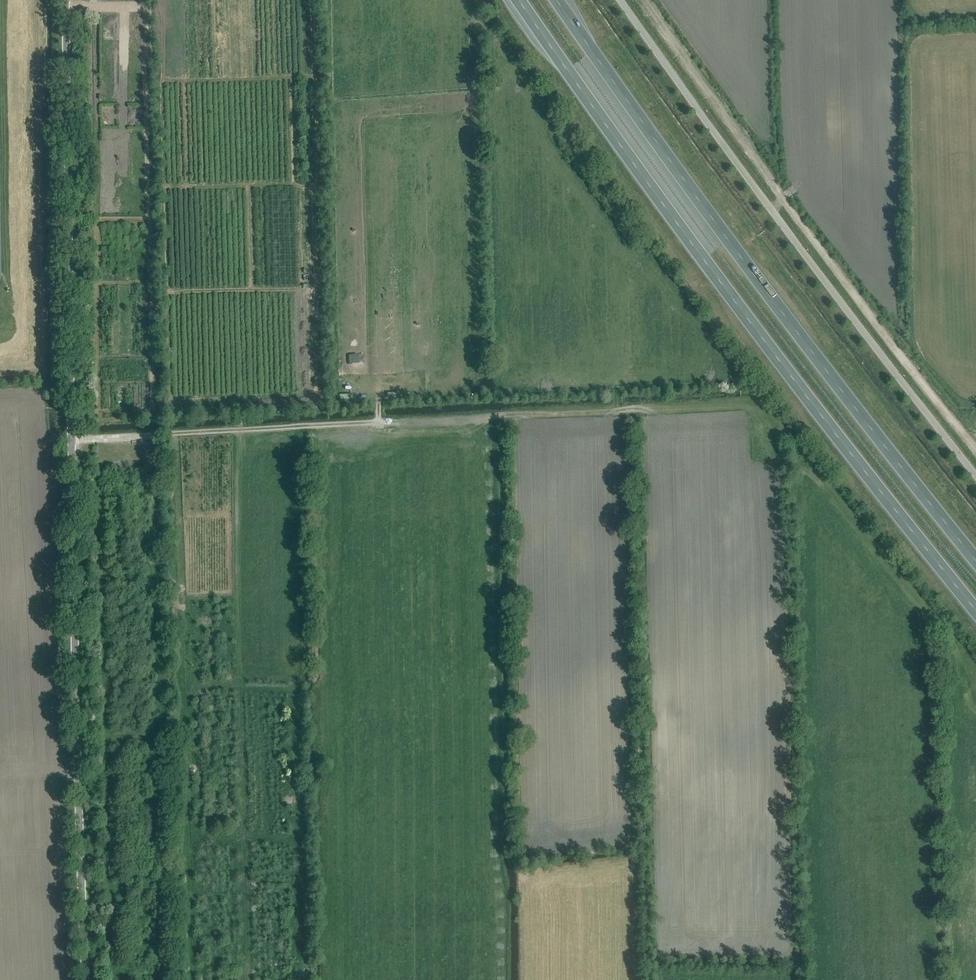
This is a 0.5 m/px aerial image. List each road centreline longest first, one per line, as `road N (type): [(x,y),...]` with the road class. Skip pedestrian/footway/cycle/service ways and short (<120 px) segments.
road 1 (unclassified): [(85,979),(66,0)]
road 2 (trunk): [(519,0),(721,283),(975,611)]
road 3 (trunk): [(975,561),(745,262),(557,0)]
road 4 (track): [(975,447),(639,0)]

